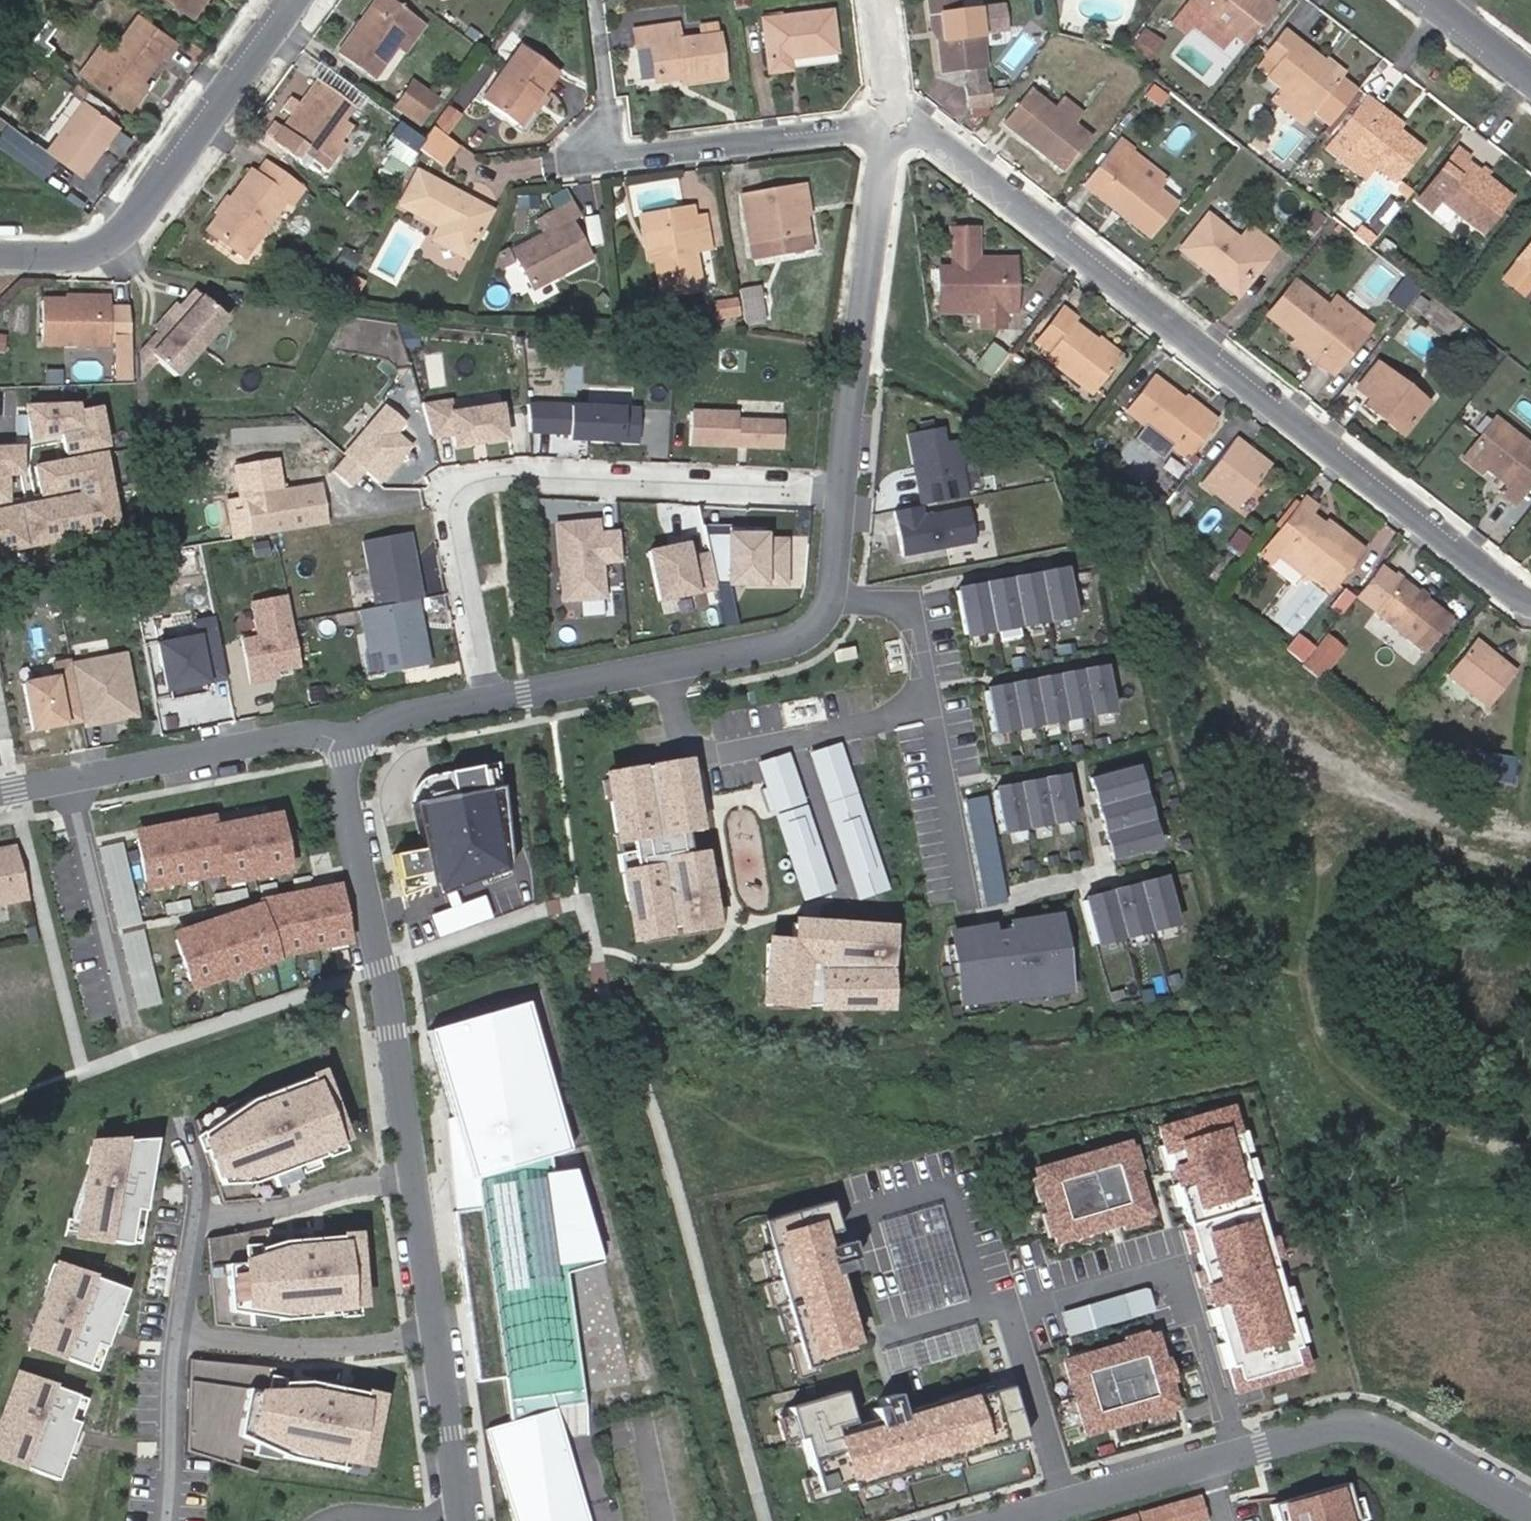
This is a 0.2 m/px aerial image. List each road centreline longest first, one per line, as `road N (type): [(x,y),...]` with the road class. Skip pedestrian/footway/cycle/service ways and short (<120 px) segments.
road 1 (residential): [(1530,599),(924,132),(891,117)]
road 2 (residential): [(462,1520),(401,1095),(344,800),(350,744)]
road 3 (residential): [(491,703),(454,519),(472,479),(842,493)]
road 4 (residential): [(1530,1511),(1377,1426),(1333,1424),(993,1520)]
road 5 (residential): [(842,493),(823,614),(804,639),(491,703)]
road 6 (residential): [(294,0),(131,225),(105,246),(60,257),(0,256)]
road 7 (residential): [(888,131),(851,371),(842,493)]
road 8 (residential): [(350,744),(314,732),(285,736),(0,795)]
road 9 (residential): [(888,131),(624,153),(585,148)]
road 10 (residential): [(491,703),(378,723),(350,744)]
road 11 (residential): [(1435,0),(1530,75)]

